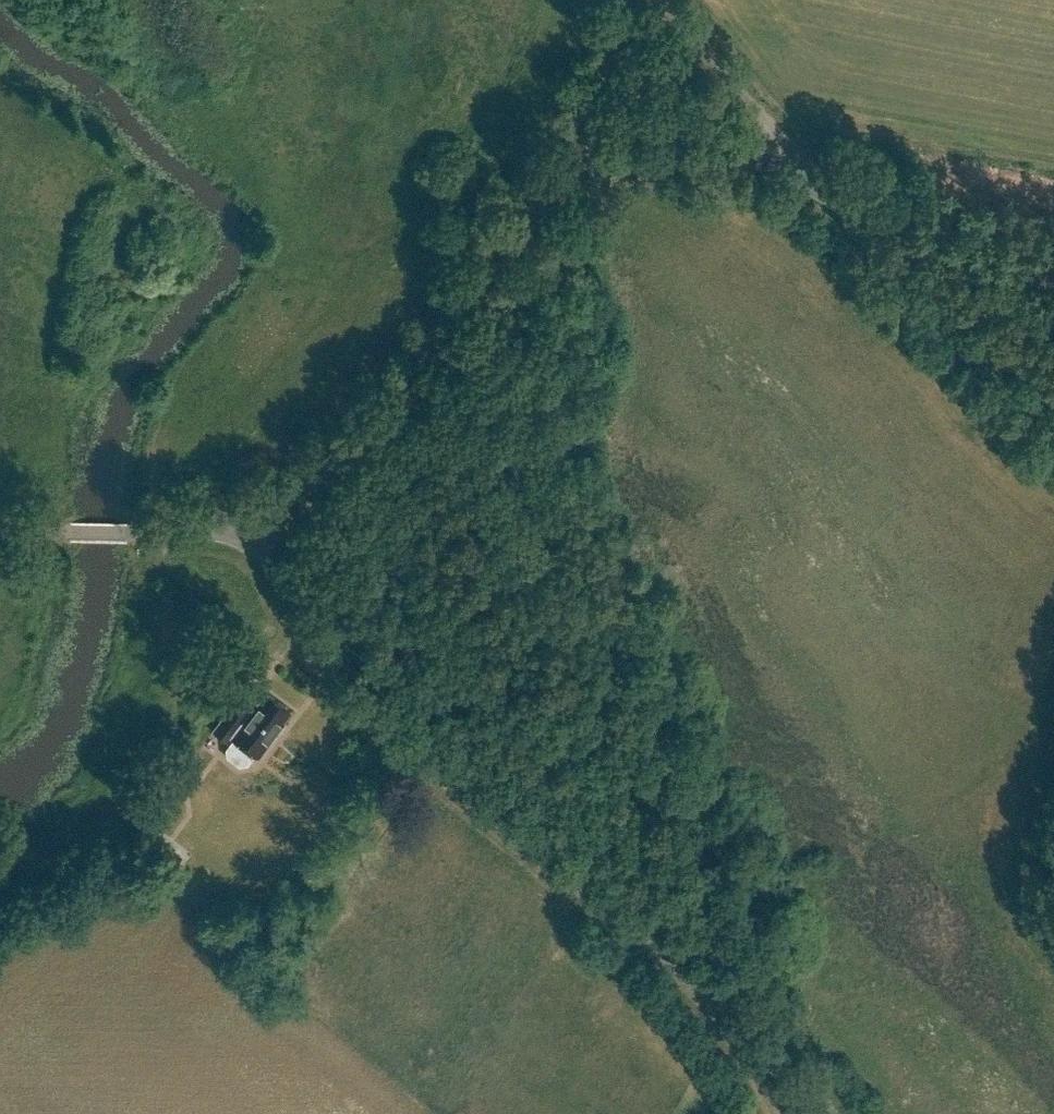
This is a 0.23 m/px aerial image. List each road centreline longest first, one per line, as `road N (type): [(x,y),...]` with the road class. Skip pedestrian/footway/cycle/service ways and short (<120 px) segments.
road 1 (unclassified): [(780,1113),(699,995),(641,933),(363,707),(324,665),(253,516)]
road 2 (unclassified): [(253,516),(298,493),(356,447),(561,178)]
road 3 (unclassified): [(1053,412),(821,182)]
road 4 (unclassified): [(821,182),(713,160),(660,159),(561,178)]
road 5 (residential): [(821,182),(661,0)]
road 6 (residential): [(561,178),(608,62),(623,0)]
road 7 (unclassified): [(129,531),(221,526),(253,516)]

